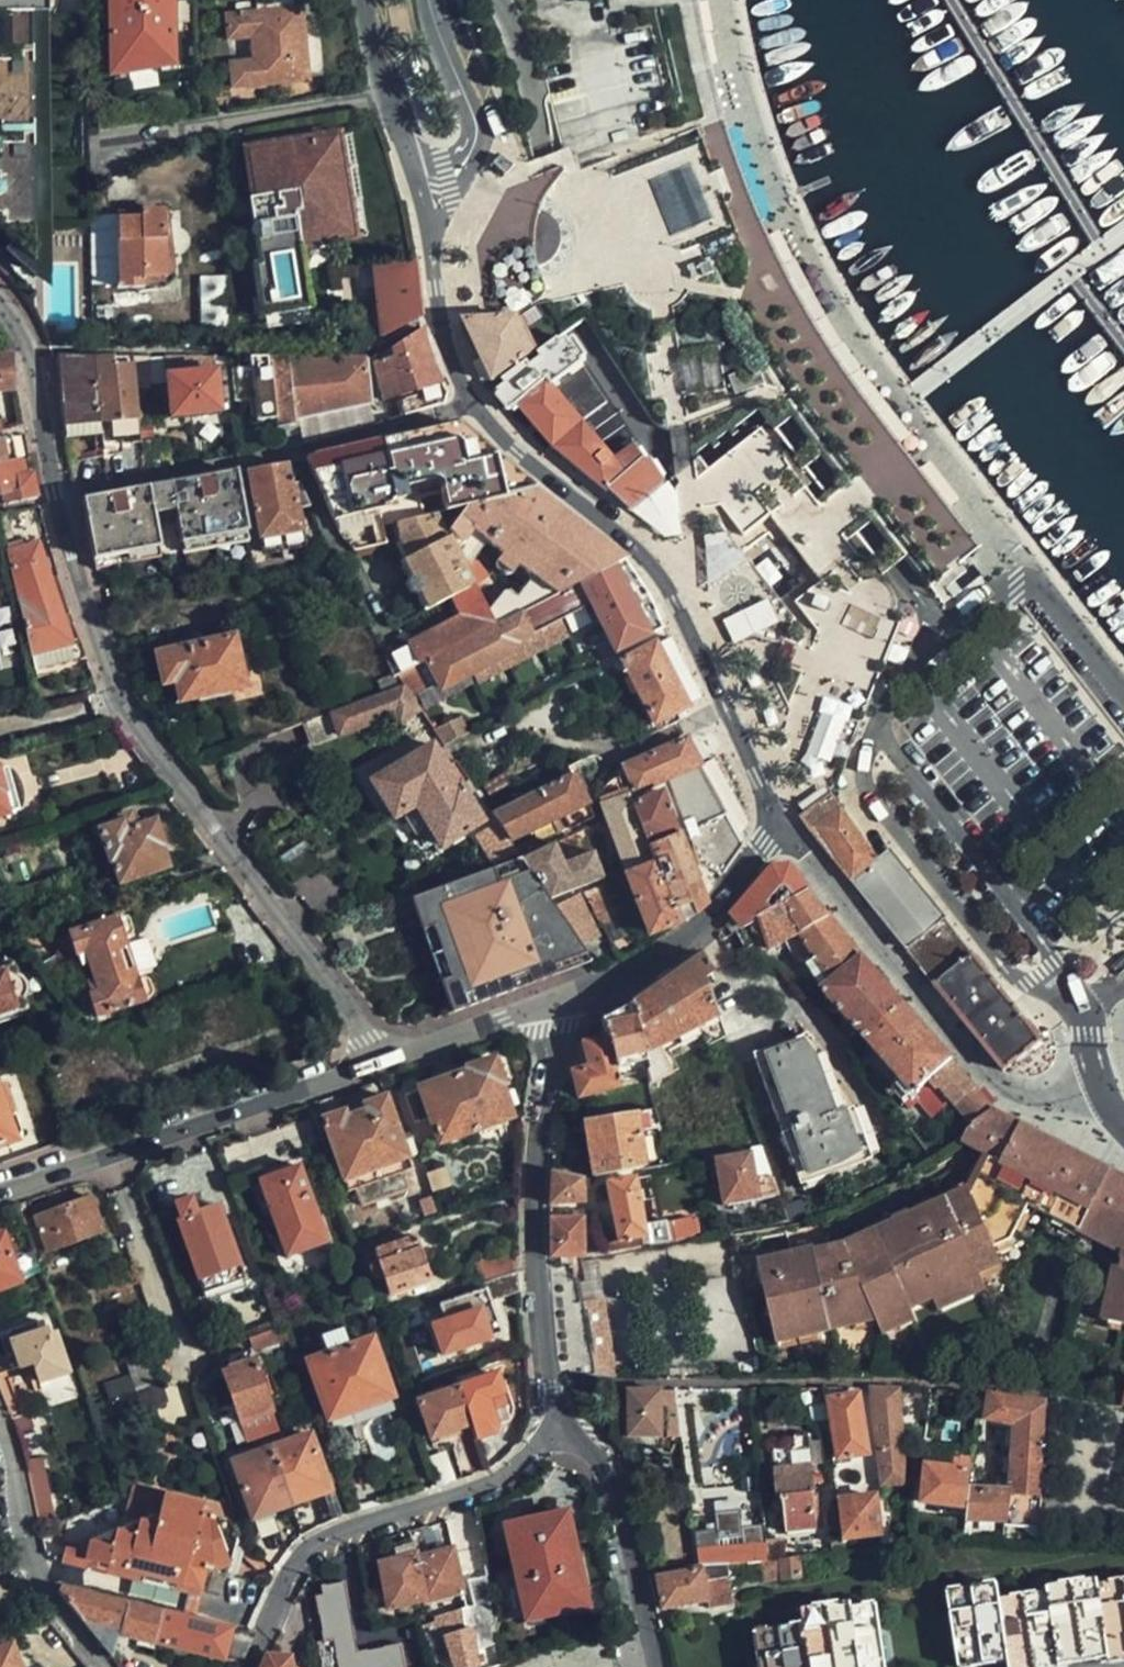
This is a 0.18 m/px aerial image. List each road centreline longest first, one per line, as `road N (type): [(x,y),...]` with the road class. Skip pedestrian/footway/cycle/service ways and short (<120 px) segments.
road 1 (residential): [(1078,1005),(1053,958),(878,723),(904,669),(941,630),(991,591),(1020,582),(1045,598),(1123,698)]
road 2 (residential): [(382,1062),(132,722),(105,667),(53,497)]
road 3 (residential): [(772,831),(760,782),(656,571),(519,455),(472,401)]
road 4 (residential): [(53,497),(437,421),(472,401)]
road 5 (residential): [(560,1425),(542,1285),(550,1000)]
road 6 (residential): [(252,1666),(307,1562),(339,1537),(480,1491),(560,1425)]
road 7 (secondary): [(0,1198),(382,1062)]
road 8 (residential): [(772,831),(1022,1109)]
road 9 (residential): [(0,1424),(25,1565),(103,1666)]
road 10 (residential): [(655,1666),(612,1484),(588,1446),(560,1425)]
road 11 (residential): [(437,0),(444,39),(475,104),(477,142),(448,181),(416,186)]
road 12 (residential): [(472,401),(443,327),(416,186)]
road 13 (residential): [(53,497),(34,366),(0,306)]
road 14 (secondary): [(416,186),(387,103),(366,0)]
road 15 (secondary): [(382,1062),(550,1000)]
road 16 (secondary): [(550,1000),(635,967),(701,926)]

